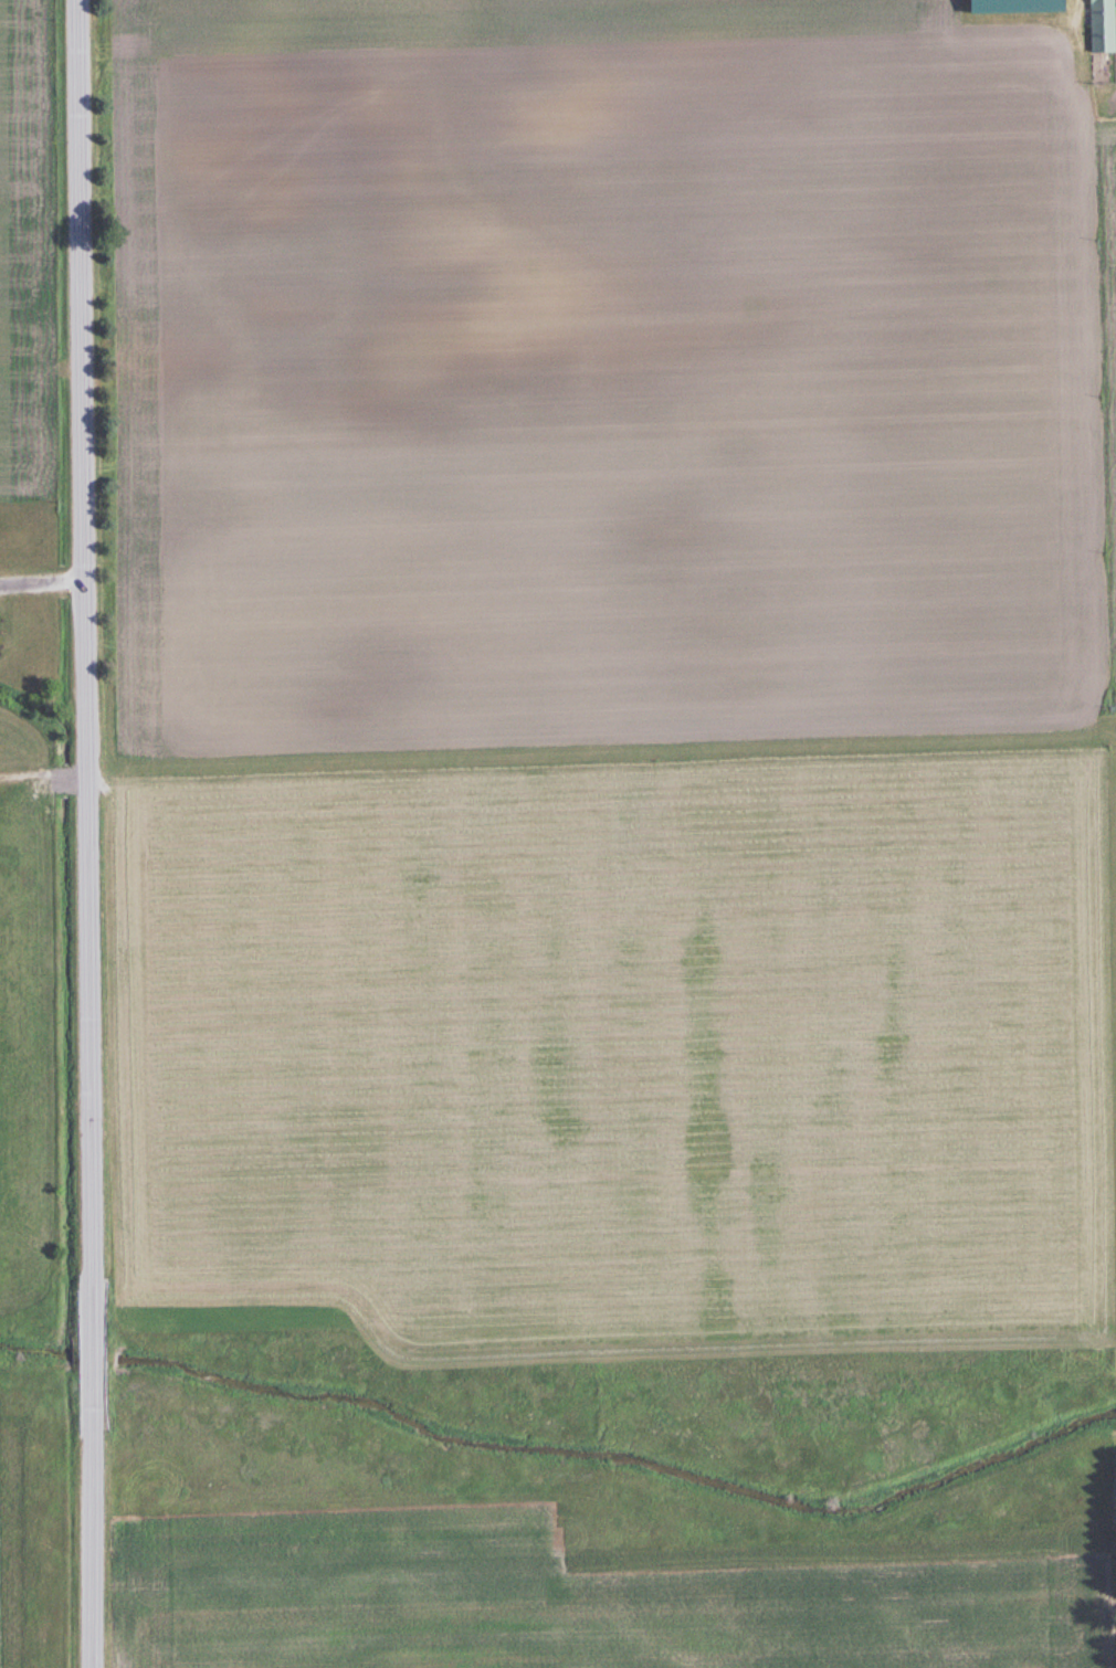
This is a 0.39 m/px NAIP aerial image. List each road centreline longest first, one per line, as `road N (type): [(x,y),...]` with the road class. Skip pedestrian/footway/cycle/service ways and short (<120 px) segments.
road 1 (tertiary): [(92,1667),(79,0)]

